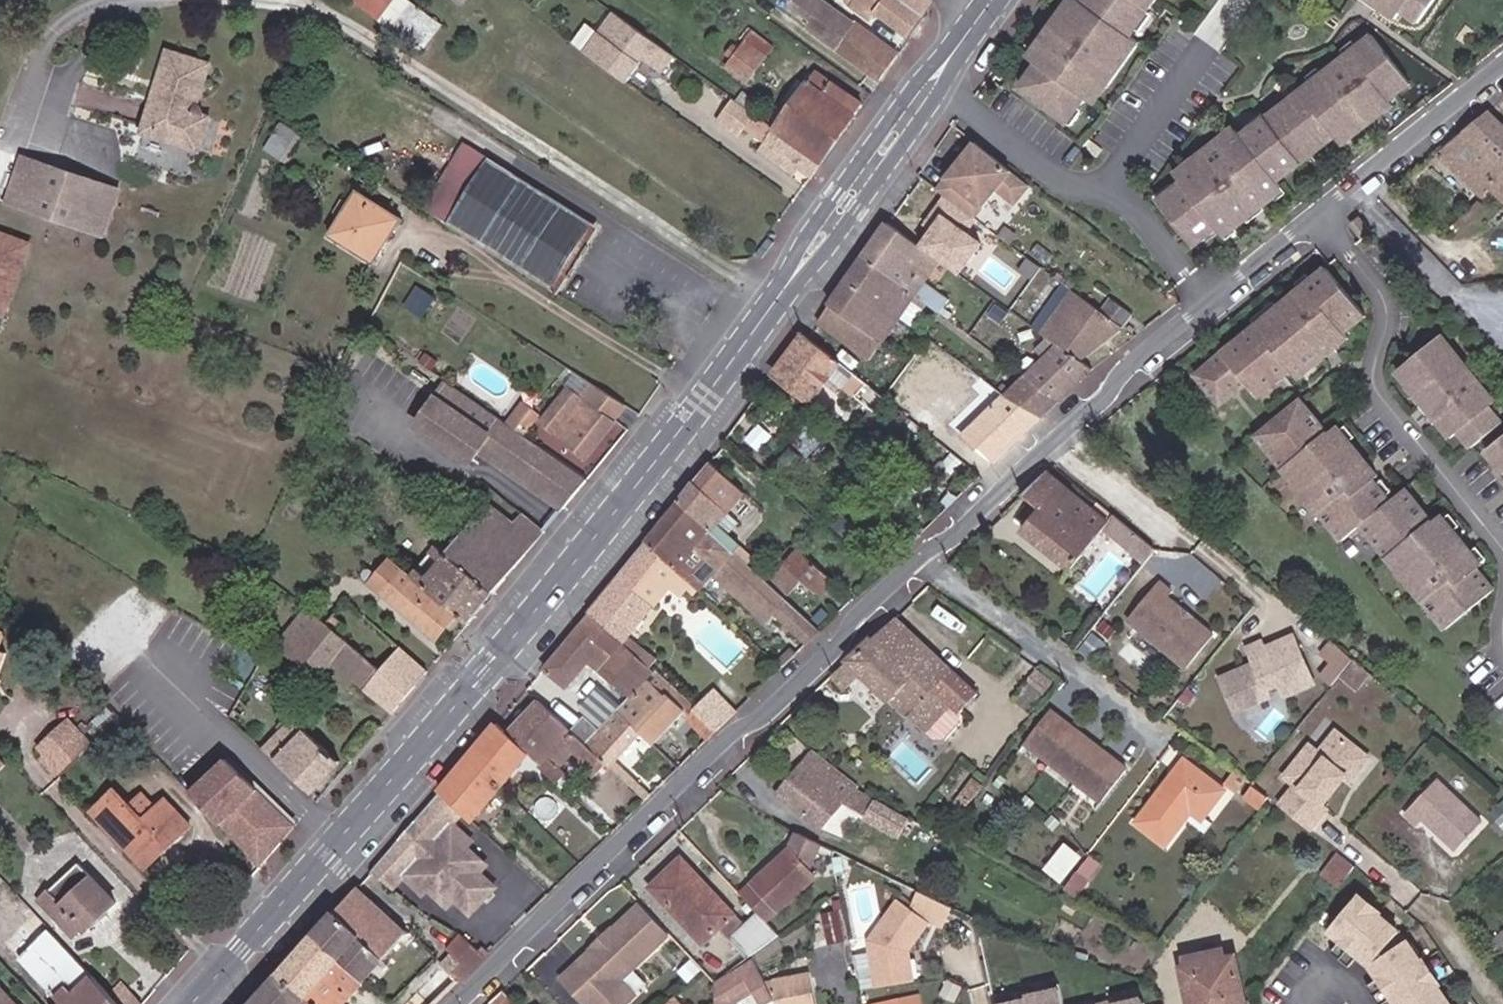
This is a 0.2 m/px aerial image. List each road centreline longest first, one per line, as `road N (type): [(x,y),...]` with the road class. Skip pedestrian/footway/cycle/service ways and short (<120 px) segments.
road 1 (secondary): [(923,78),(570,571),(190,1003)]
road 2 (residential): [(461,1003),(984,513),(1223,313)]
road 3 (residential): [(1223,313),(1115,191),(1071,187),(923,78)]
road 4 (residential): [(1223,313),(1502,68)]

